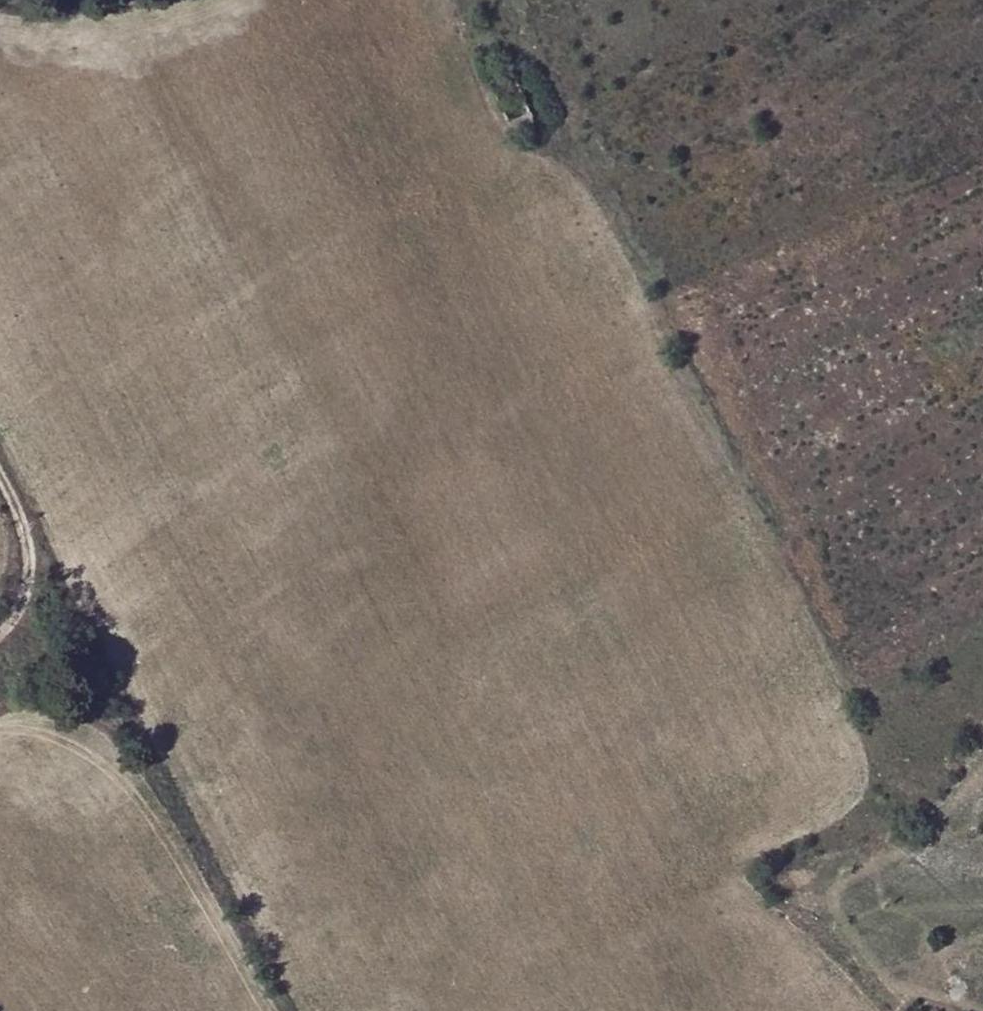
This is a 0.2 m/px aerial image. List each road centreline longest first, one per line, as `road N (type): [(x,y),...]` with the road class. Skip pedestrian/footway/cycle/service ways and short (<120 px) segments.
road 1 (track): [(0,638),(26,571),(0,480)]

